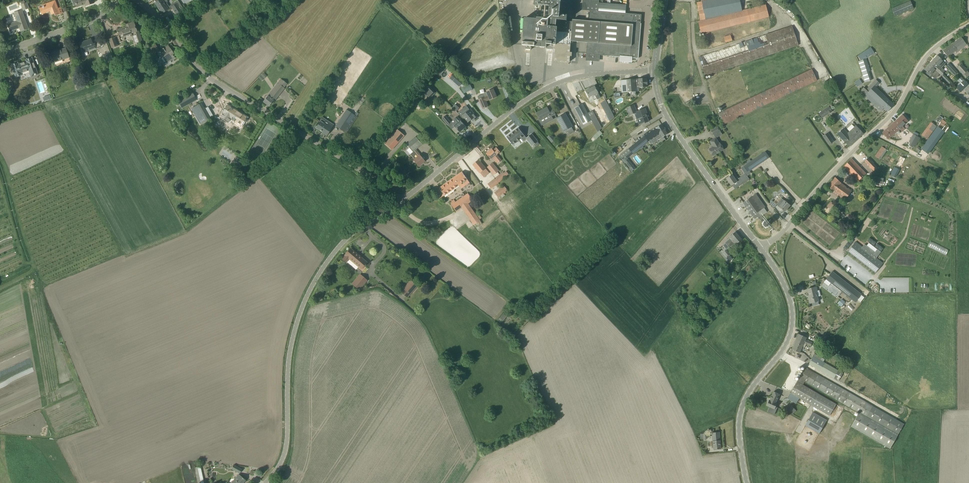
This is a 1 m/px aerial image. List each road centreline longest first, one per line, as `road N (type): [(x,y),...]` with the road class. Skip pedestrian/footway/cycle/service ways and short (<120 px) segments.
road 1 (unclassified): [(399,202),(207,76),(135,0)]
road 2 (unclassified): [(266,482),(286,447),(291,344),(307,296),(352,233),(399,202)]
road 3 (unclassified): [(760,248),(900,108),(938,48),(968,28)]
road 4 (unclassified): [(399,202),(545,92),(592,76),(656,71)]
road 5 (tertiary): [(747,482),(741,410),(788,340),(792,321),(786,292),(760,248)]
road 6 (track): [(126,257),(187,232),(304,135)]
road 7 (tertiary): [(760,248),(668,118),(656,71)]
road 8 (residential): [(0,54),(98,18),(115,0)]

